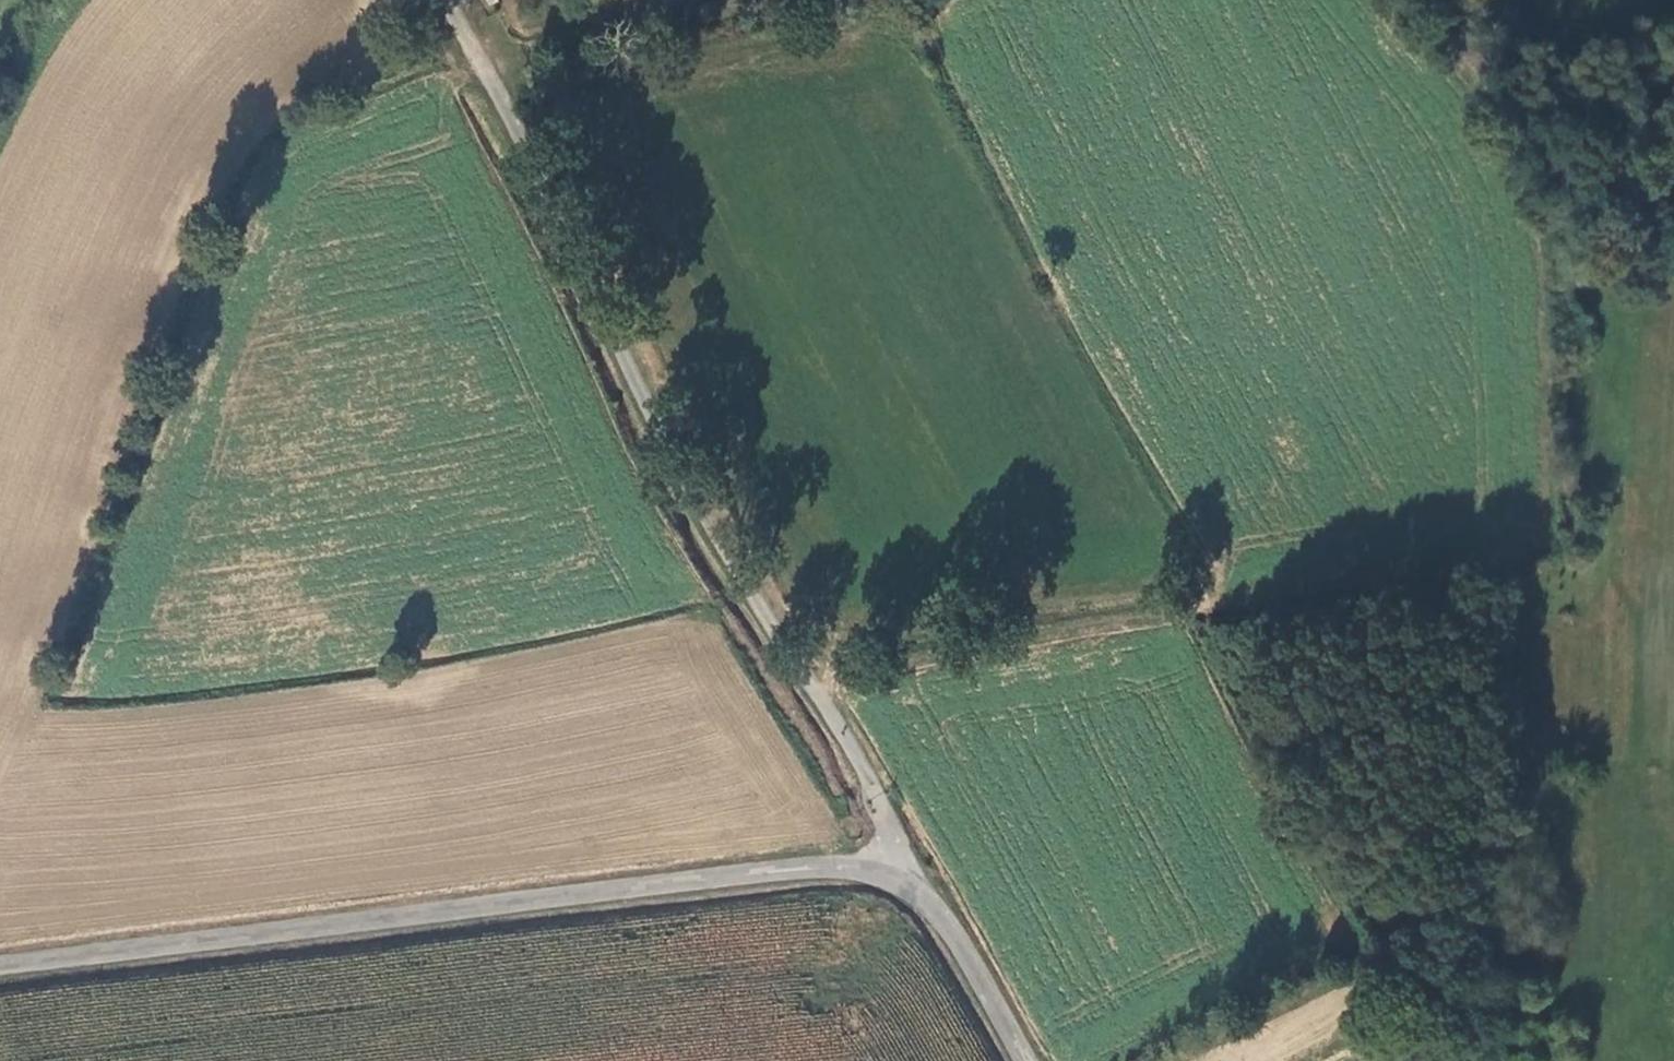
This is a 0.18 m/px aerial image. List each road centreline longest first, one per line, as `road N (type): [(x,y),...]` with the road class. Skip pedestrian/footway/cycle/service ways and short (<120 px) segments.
road 1 (unclassified): [(1028,1060),(917,883),(860,866),(0,966)]
road 2 (track): [(917,883),(741,587),(620,351),(527,143),(445,0)]

